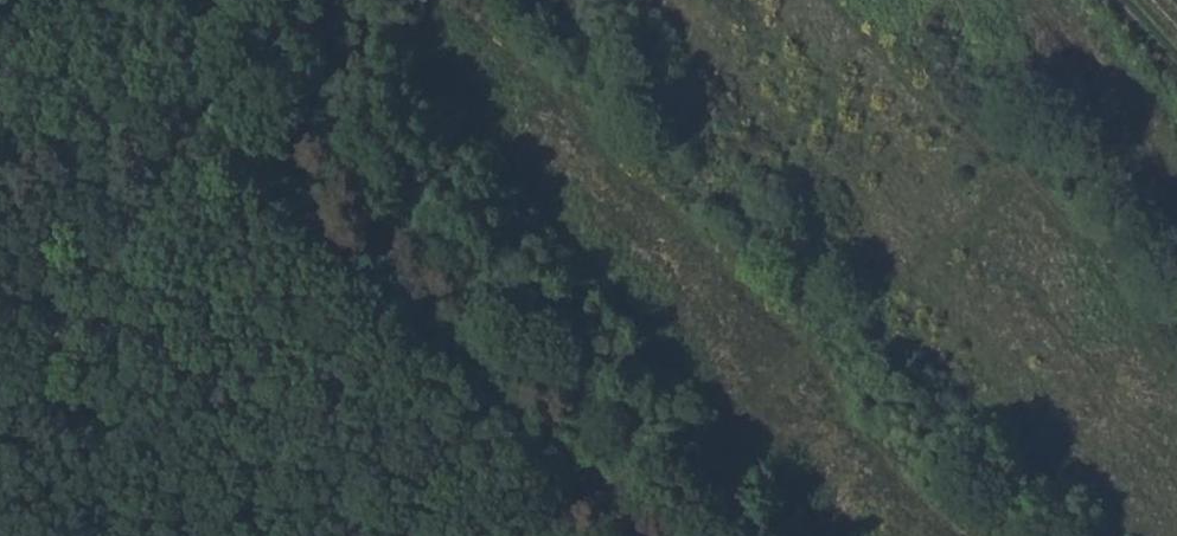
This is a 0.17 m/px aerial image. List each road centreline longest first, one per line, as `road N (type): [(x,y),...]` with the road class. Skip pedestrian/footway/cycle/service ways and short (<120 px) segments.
road 1 (unclassified): [(301,0),(0,396)]

